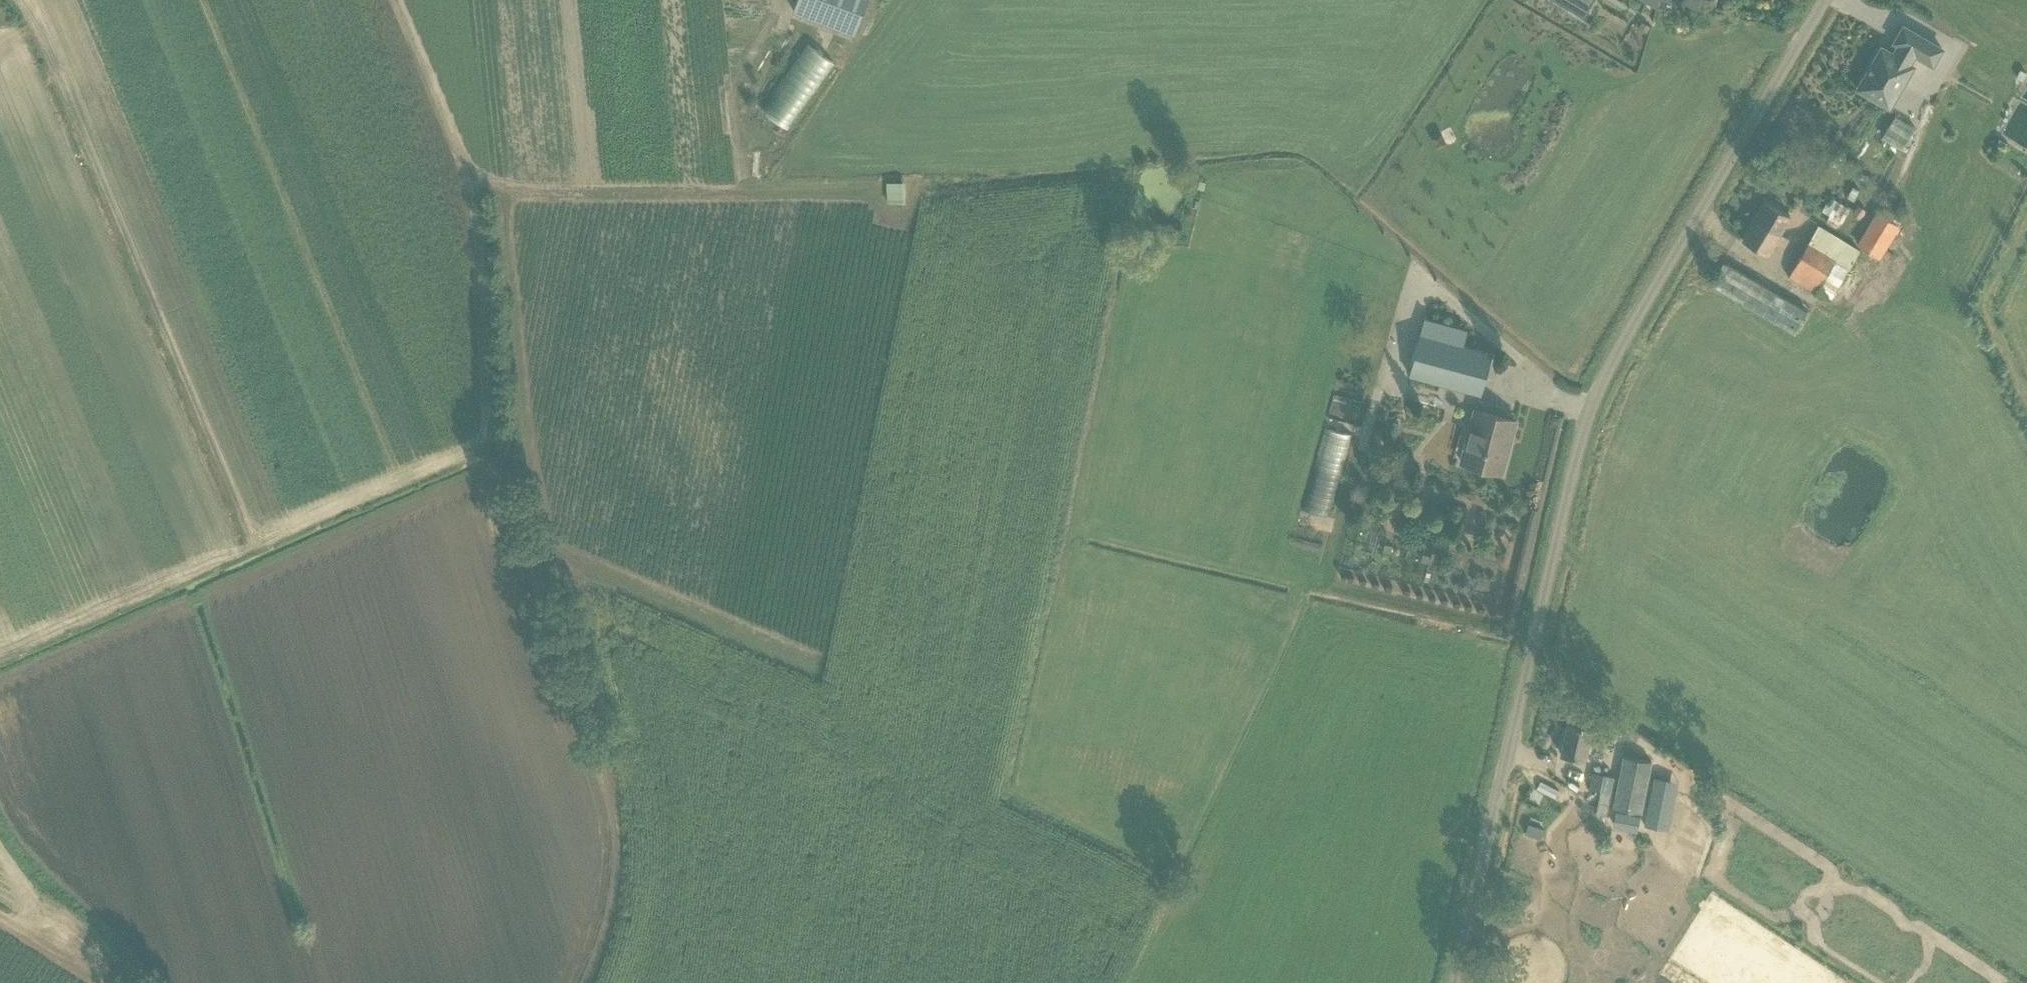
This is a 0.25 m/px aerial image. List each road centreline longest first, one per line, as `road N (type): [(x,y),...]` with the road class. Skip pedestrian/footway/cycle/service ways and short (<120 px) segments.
road 1 (unclassified): [(1453,982),(1569,456),(1609,346),(1823,0)]

